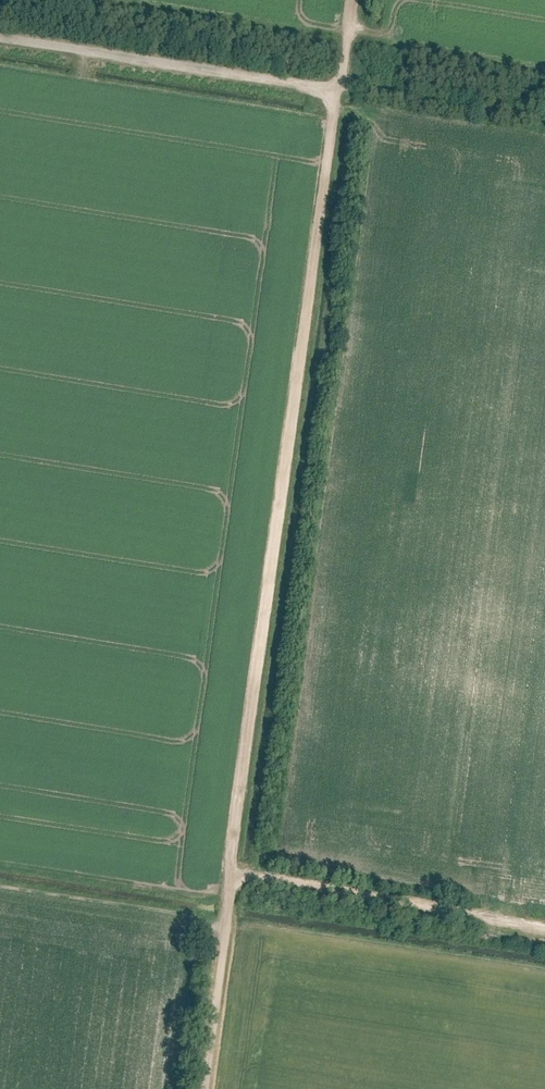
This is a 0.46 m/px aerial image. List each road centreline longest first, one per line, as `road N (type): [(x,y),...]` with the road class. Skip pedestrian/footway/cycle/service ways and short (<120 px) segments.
road 1 (track): [(241,878),(233,858),(243,767),(334,100),(355,0)]
road 2 (track): [(544,113),(0,31)]
road 3 (track): [(208,1088),(241,878),(263,874),(544,921)]
road 4 (track): [(0,860),(234,895)]

